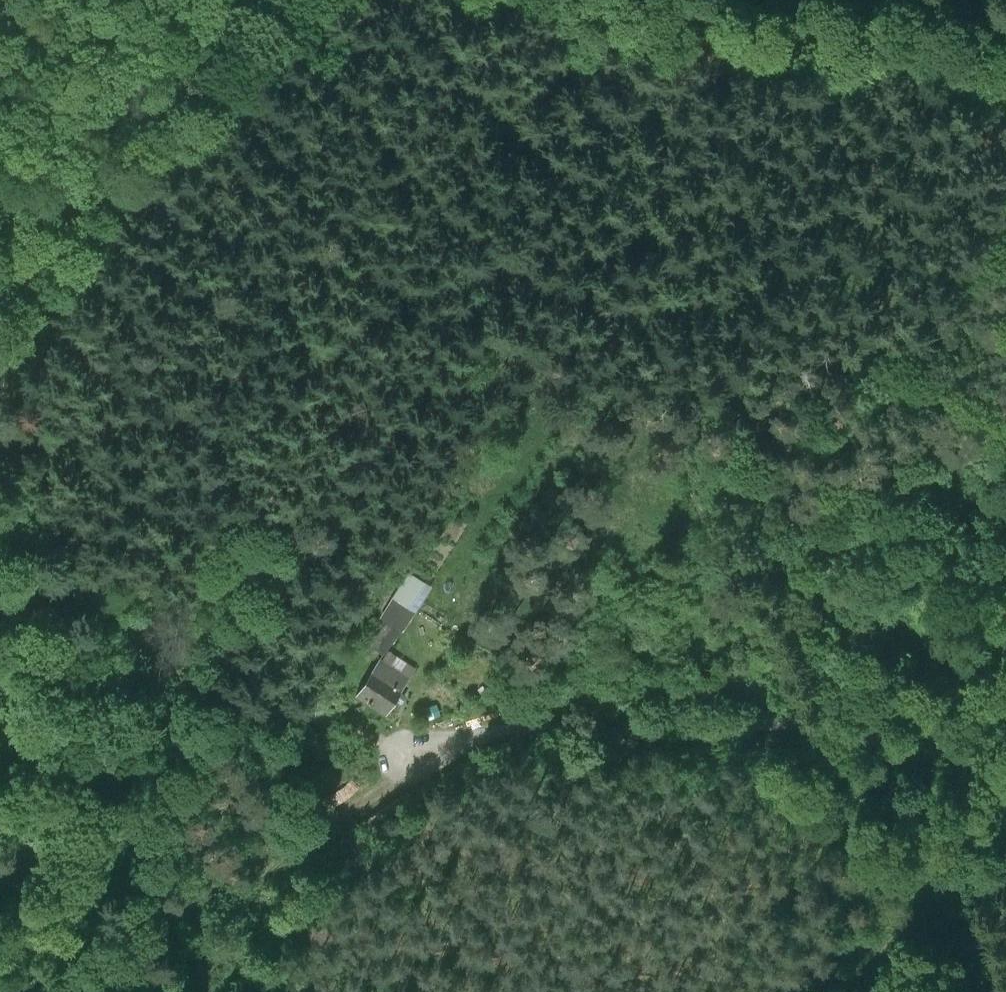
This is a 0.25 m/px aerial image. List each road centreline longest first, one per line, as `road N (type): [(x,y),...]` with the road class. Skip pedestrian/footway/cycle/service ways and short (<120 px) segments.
road 1 (track): [(0,880),(107,765),(179,716),(218,707),(306,719),(376,736),(412,759)]

